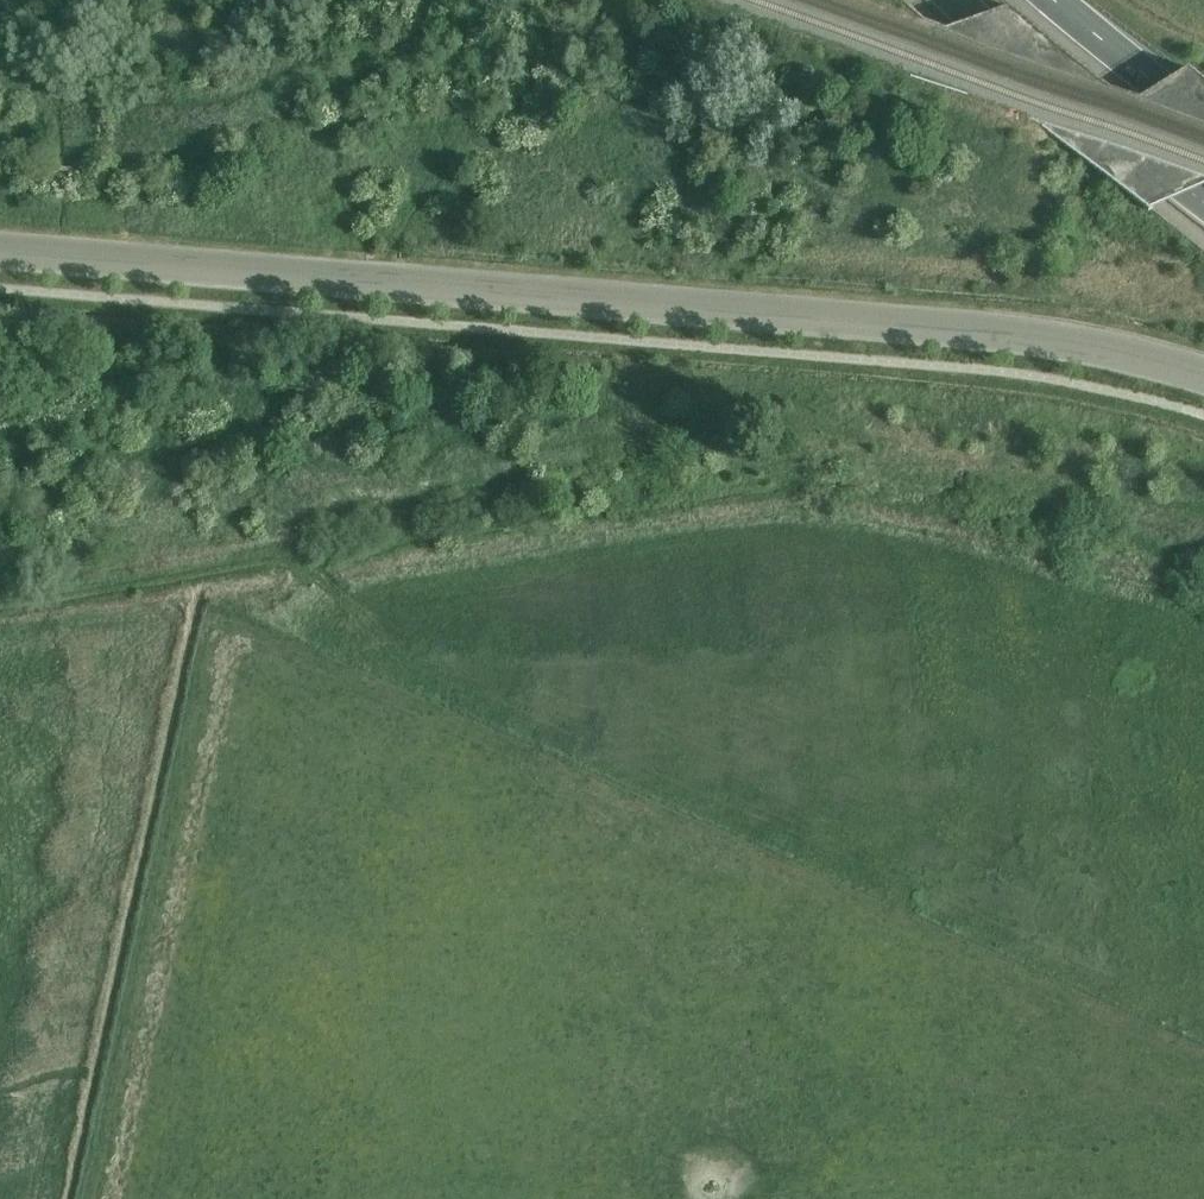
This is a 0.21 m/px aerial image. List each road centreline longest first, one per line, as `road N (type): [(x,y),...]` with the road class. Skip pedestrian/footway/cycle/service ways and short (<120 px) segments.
road 1 (tertiary): [(0,252),(1032,337),(1203,375)]
road 2 (motorway): [(970,0),(1203,195)]
road 3 (motorway): [(1053,0),(1203,118)]

